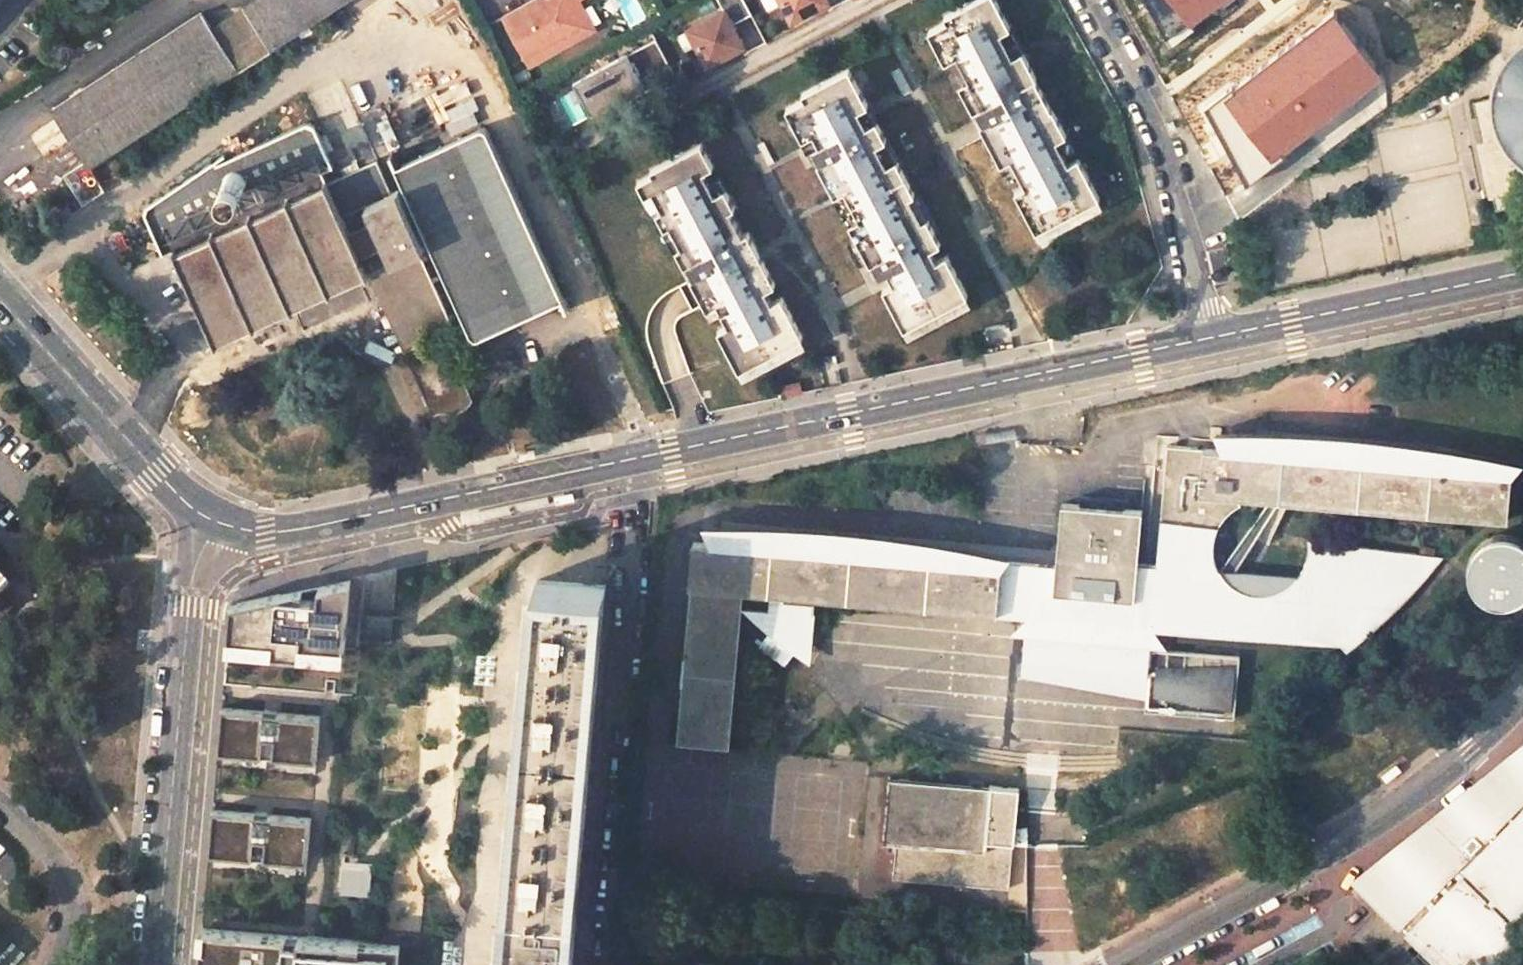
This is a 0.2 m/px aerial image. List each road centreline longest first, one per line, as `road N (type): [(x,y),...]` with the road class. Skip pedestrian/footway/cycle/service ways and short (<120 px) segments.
road 1 (tertiary): [(1215,341),(305,528),(217,523)]
road 2 (tertiary): [(1122,964),(1345,842),(1472,748),(1522,699)]
road 3 (residential): [(1215,341),(1151,106),(1092,0)]
road 4 (tertiary): [(157,964),(189,607)]
road 5 (tertiary): [(217,523),(177,499),(0,293)]
road 6 (tertiary): [(1522,277),(1215,341)]
road 7 (residential): [(0,811),(52,860),(65,897),(54,964)]

